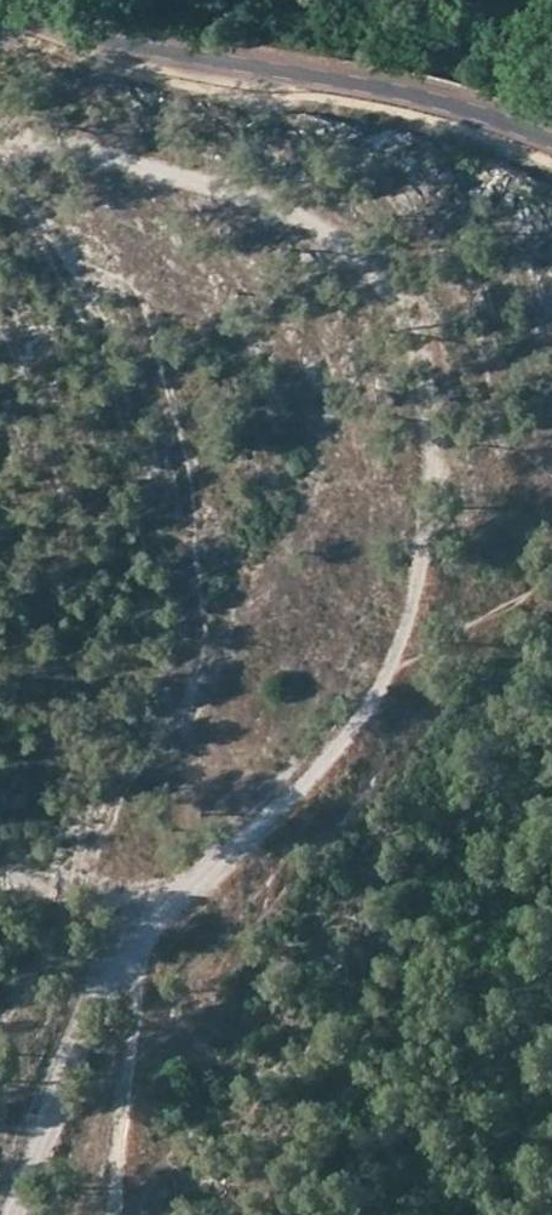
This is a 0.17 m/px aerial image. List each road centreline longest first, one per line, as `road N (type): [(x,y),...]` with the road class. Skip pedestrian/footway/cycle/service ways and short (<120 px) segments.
road 1 (track): [(0,141),(140,166),(260,200),(338,235),(371,260),(396,295),(421,361),(429,512),(392,675),(333,760),(145,934)]
road 2 (tertiary): [(0,10),(144,48),(428,99),(551,141)]
road 3 (track): [(145,934),(84,1010),(12,1214)]

